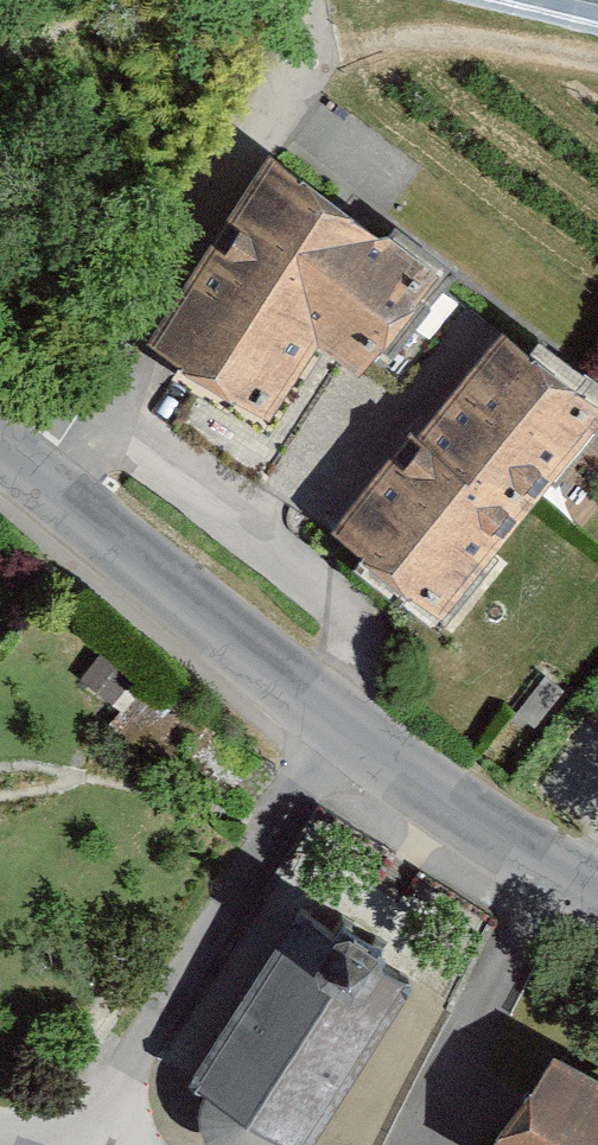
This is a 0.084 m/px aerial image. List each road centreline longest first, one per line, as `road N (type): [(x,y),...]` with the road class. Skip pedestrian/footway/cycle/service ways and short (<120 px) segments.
road 1 (residential): [(314,0),(330,56),(25,479)]
road 2 (residential): [(333,719),(147,1061),(158,1144)]
road 3 (tertiary): [(25,479),(333,719)]
road 4 (tertiary): [(333,719),(597,891)]
road 5 (track): [(330,56),(506,48),(597,65)]

